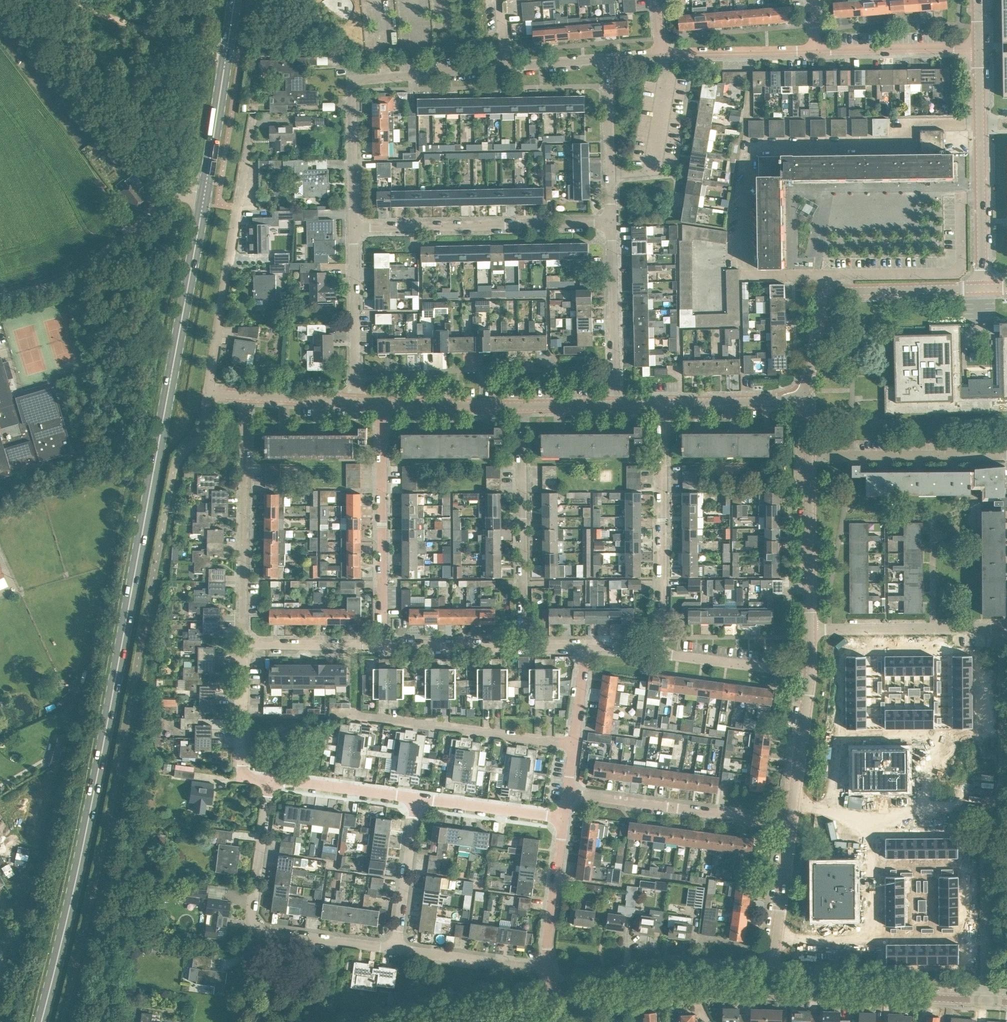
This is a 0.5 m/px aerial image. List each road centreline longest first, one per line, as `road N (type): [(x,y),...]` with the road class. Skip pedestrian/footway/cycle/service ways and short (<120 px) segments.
road 1 (primary): [(41,1021),(118,681),(204,197)]
road 2 (residential): [(355,229),(352,77),(506,67)]
road 3 (residential): [(398,946),(254,920),(269,780)]
road 4 (residential): [(208,396),(253,113)]
road 5 (residential): [(802,394),(825,302),(835,291),(981,288)]
road 6 (residential): [(355,229),(610,223)]
road 7 (residential): [(659,653),(661,403)]
road 8 (residential): [(243,644),(247,398)]
road 9 (residential): [(384,644),(379,403)]
road 10 (residential): [(523,644),(520,406)]
road 11 (residential): [(572,743),(345,715)]
road 12 (residential): [(789,823),(567,792)]
road 13 (residential): [(0,300),(50,288),(161,205),(192,196)]
road 14 (residential): [(555,1006),(651,991),(771,988)]
road 15 (residential): [(917,770),(985,770),(1002,755),(1004,629)]
road 16 (residential): [(985,1000),(771,988)]
road 17 (primary): [(204,197),(234,0)]
road 18 (residential): [(1006,457),(808,453)]
road 19 (residential): [(1004,629),(810,629)]
road 20 (residential): [(613,405),(610,223)]
road 21 (residential): [(810,629),(808,453)]
road 22 (residential): [(353,402),(355,229)]
road 23 (residential): [(771,988),(789,823)]
road 24 (residential): [(981,288),(979,123)]
road 25 (residential): [(815,51),(979,47)]
road 26 (residential): [(610,223),(607,59)]
road 27 (track): [(64,0),(214,52)]
road 28 (residential): [(662,55),(815,51)]
road 29 (residential): [(659,653),(810,675)]
road 30 (residential): [(269,780),(241,763),(243,644)]
road 31 (residential): [(548,966),(398,946)]
road 32 (residential): [(789,823),(810,675)]
road 33 (residential): [(398,946),(417,798)]
road 34 (residential): [(269,780),(417,798)]
road 35 (residential): [(563,818),(548,966)]
road 36 (residential): [(417,798),(563,818)]
road 37 (residential): [(661,403),(802,394)]
road 38 (residential): [(379,403),(520,406)]
road 39 (residential): [(243,644),(384,644)]
road 40 (residential): [(384,644),(523,644)]
road 41 (residential): [(985,1000),(985,863)]

